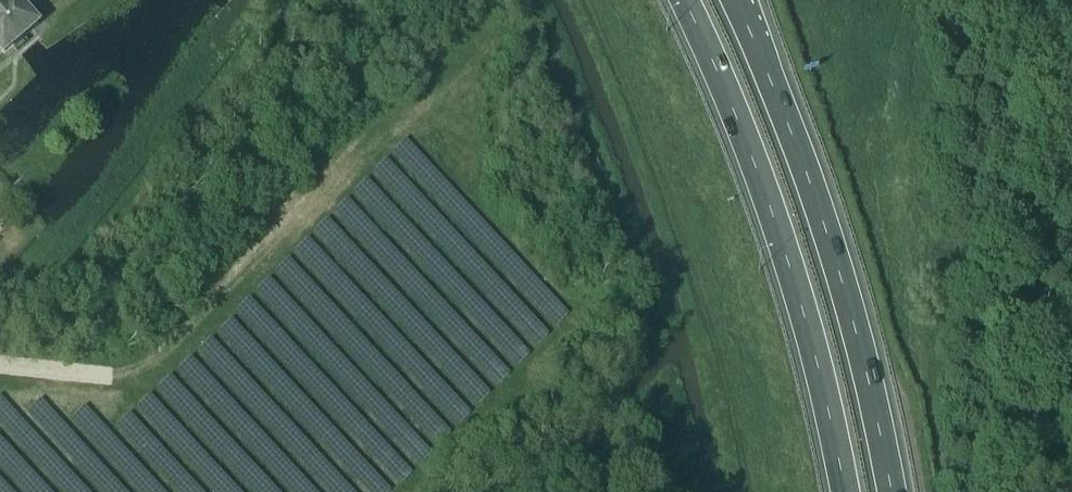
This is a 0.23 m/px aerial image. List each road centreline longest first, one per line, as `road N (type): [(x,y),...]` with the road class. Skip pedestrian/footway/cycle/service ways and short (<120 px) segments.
road 1 (trunk): [(685,0),(744,133),(798,291),(844,491)]
road 2 (trunk): [(892,491),(841,278),(790,123),(736,0)]

